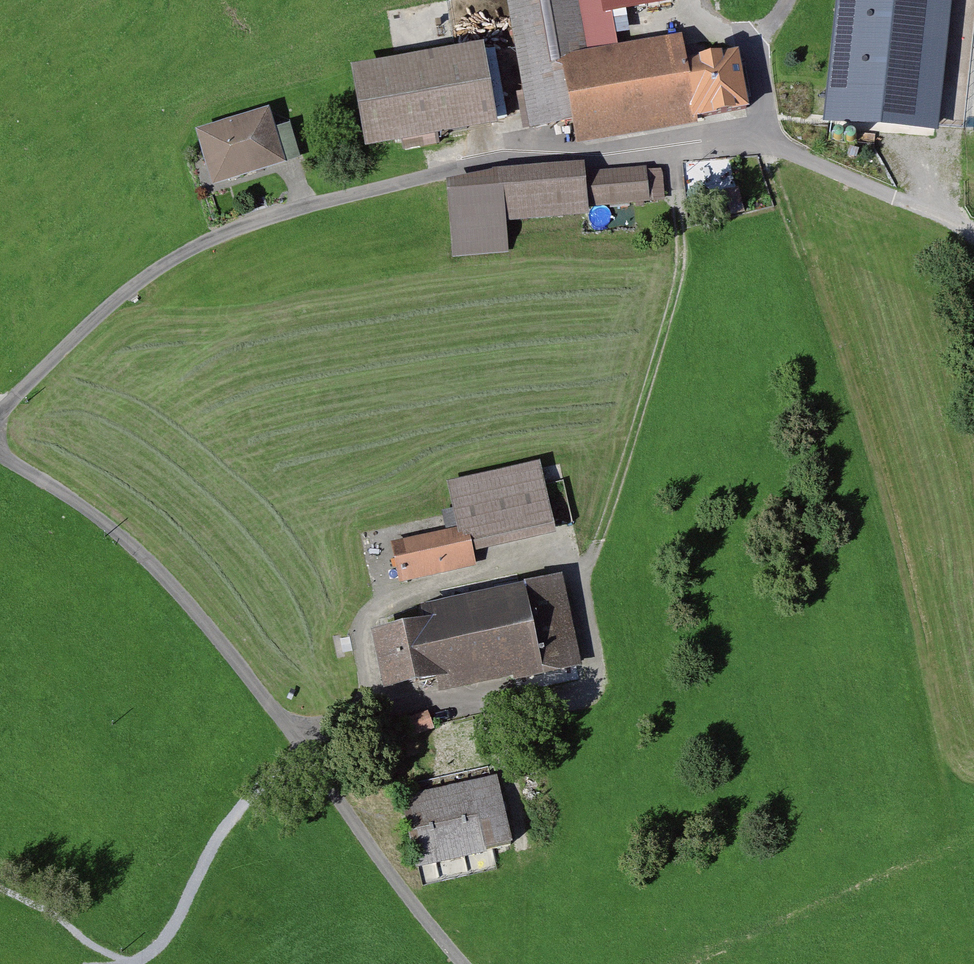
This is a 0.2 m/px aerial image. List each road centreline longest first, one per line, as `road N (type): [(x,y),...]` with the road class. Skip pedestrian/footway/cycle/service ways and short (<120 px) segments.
road 1 (unclassified): [(0,413),(81,331),(200,242),(302,207),(489,160),(765,142),(973,230)]
road 2 (track): [(0,453),(134,545),(179,592),(465,963)]
road 3 (track): [(942,751),(863,418),(765,142)]
road 4 (track): [(362,645),(376,613),(413,592),(548,559),(578,580),(595,665),(582,697),(523,706),(481,699),(392,704),(371,691)]
road 5 (track): [(578,580),(598,541),(666,330),(681,259),(674,147)]
road 6 (track): [(691,0),(697,34),(734,40),(753,59),(765,142)]
road 7 (track): [(504,703),(496,731),(521,851)]

